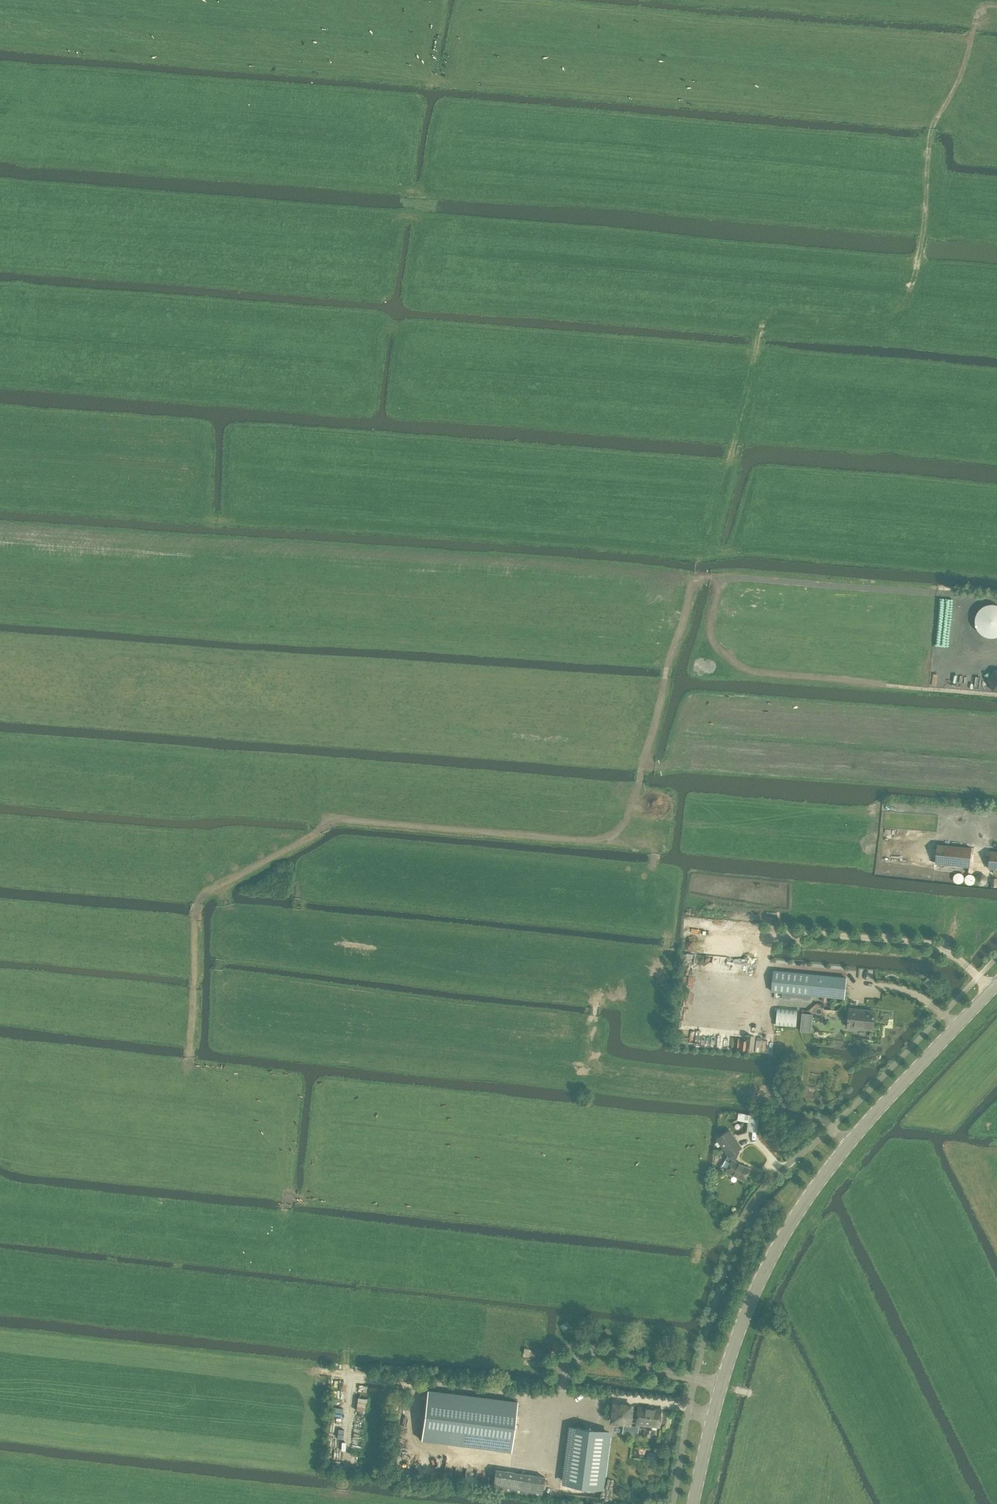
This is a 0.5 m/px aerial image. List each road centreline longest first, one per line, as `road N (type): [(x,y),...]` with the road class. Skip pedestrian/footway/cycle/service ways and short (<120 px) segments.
road 1 (tertiary): [(694,1503),(753,1292),(793,1217),(850,1143)]
road 2 (tertiary): [(850,1143),(996,983)]

